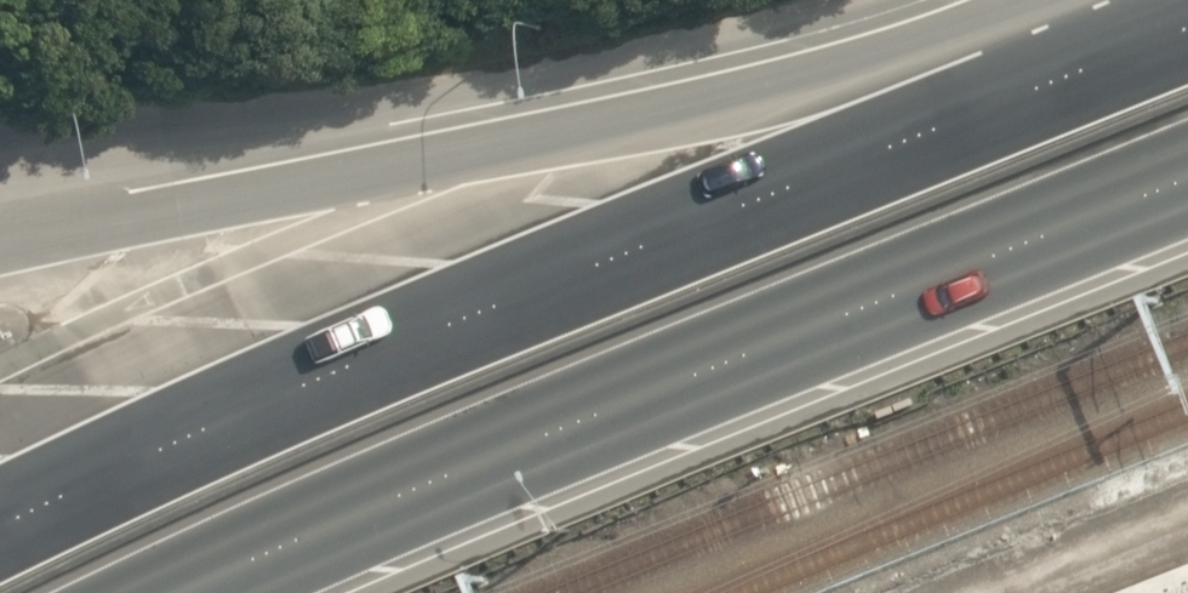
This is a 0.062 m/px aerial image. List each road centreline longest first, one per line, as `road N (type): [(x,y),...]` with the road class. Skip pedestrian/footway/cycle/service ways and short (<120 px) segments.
road 1 (trunk): [(0,536),(377,356),(1098,57)]
road 2 (trunk): [(0,241),(533,123),(953,58),(1098,57)]
road 3 (trunk): [(1187,183),(288,547),(197,592)]

